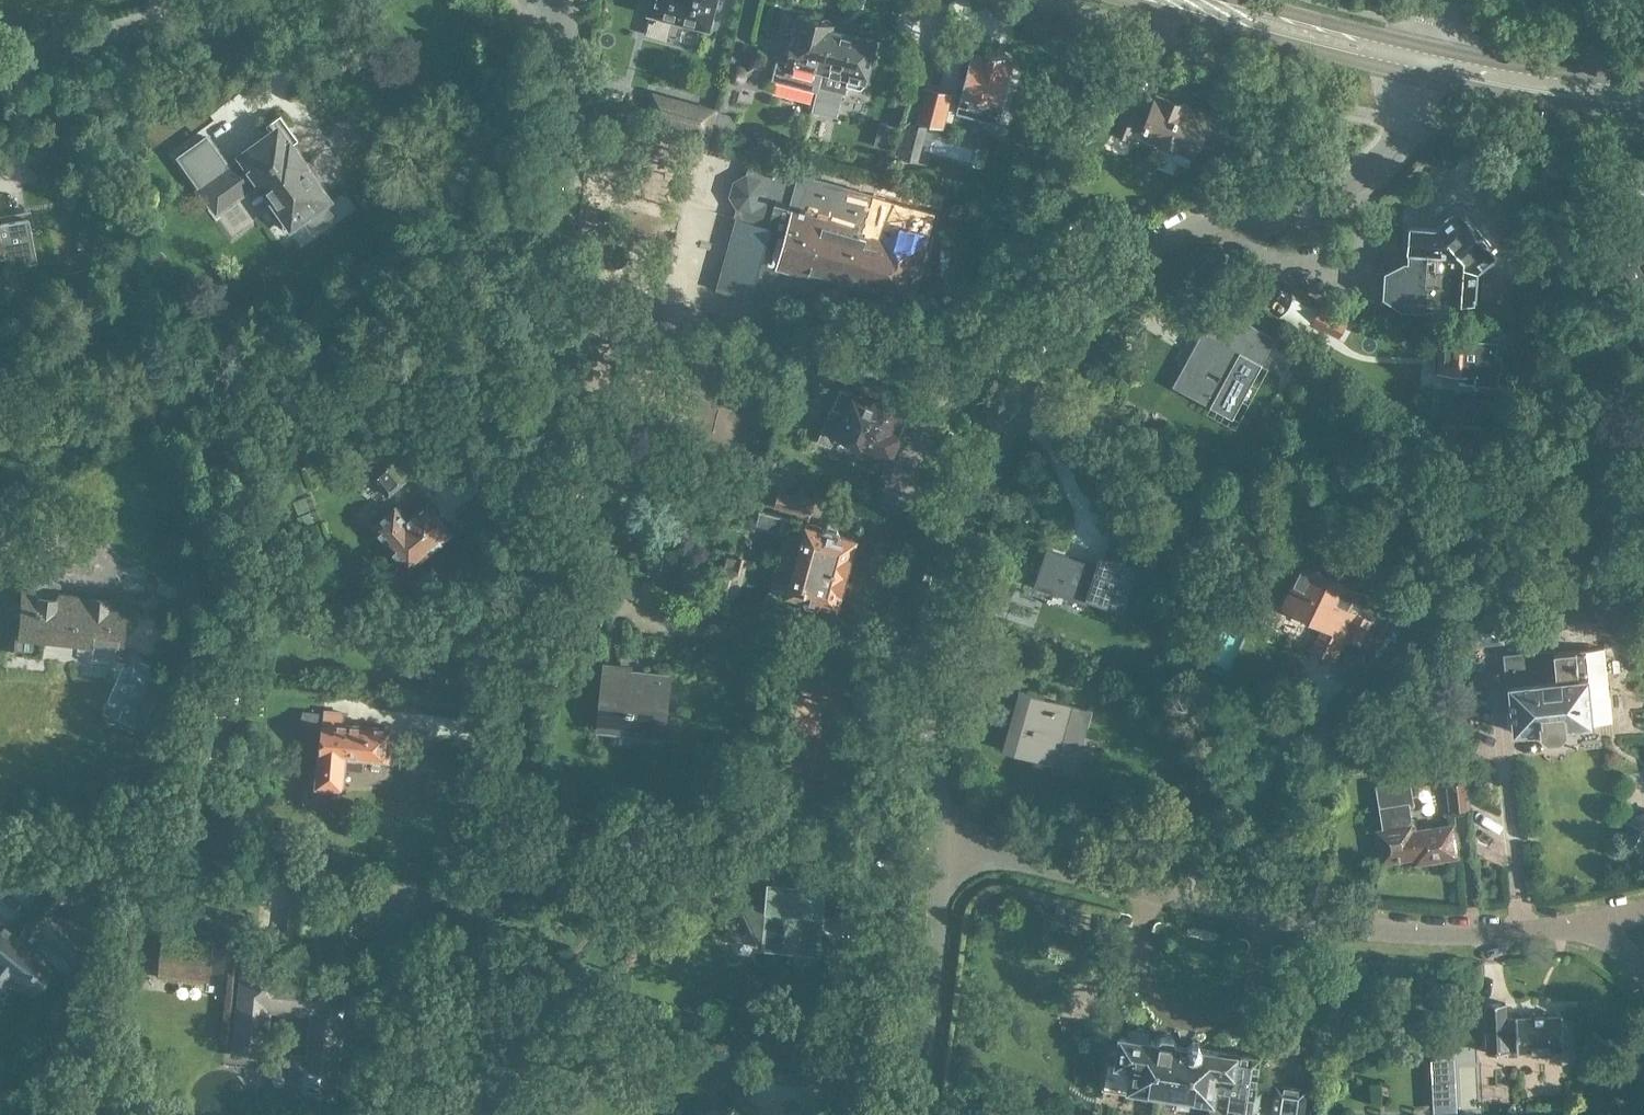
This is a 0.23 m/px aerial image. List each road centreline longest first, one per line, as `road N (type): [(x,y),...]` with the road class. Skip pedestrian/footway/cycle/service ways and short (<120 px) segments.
road 1 (residential): [(473,1114),(559,250),(571,0)]
road 2 (residential): [(1431,62),(1401,118),(1349,182),(1317,198),(1191,223),(1122,272),(1055,344),(967,489),(938,585),(929,652),(941,845)]
road 3 (residential): [(1587,923),(1466,932),(1304,915),(941,845)]
road 4 (residential): [(915,1114),(936,956),(941,845)]
road 5 (residential): [(0,53),(247,0)]
road 6 (primary): [(1431,62),(1190,0)]
road 7 (primary): [(1643,94),(1431,62)]

